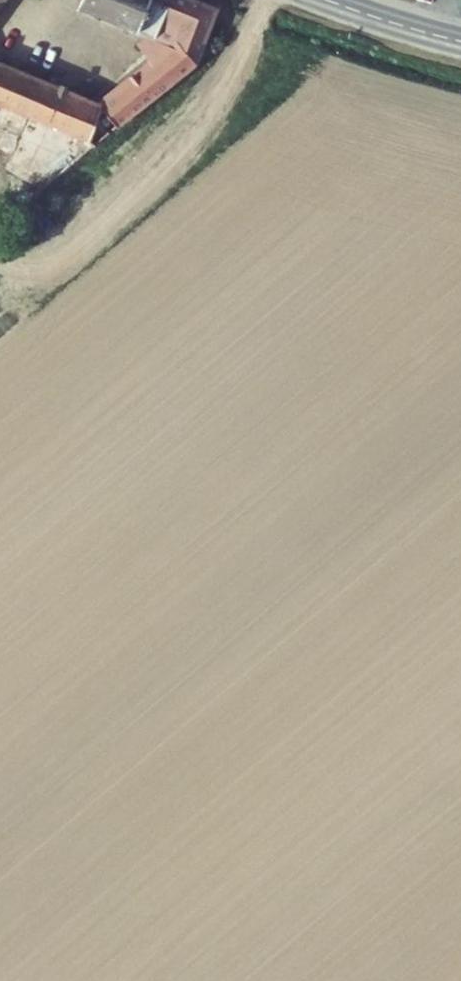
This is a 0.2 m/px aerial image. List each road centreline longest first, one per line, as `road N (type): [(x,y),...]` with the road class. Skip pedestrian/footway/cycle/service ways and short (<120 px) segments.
road 1 (secondary): [(328,0),(460,41)]

